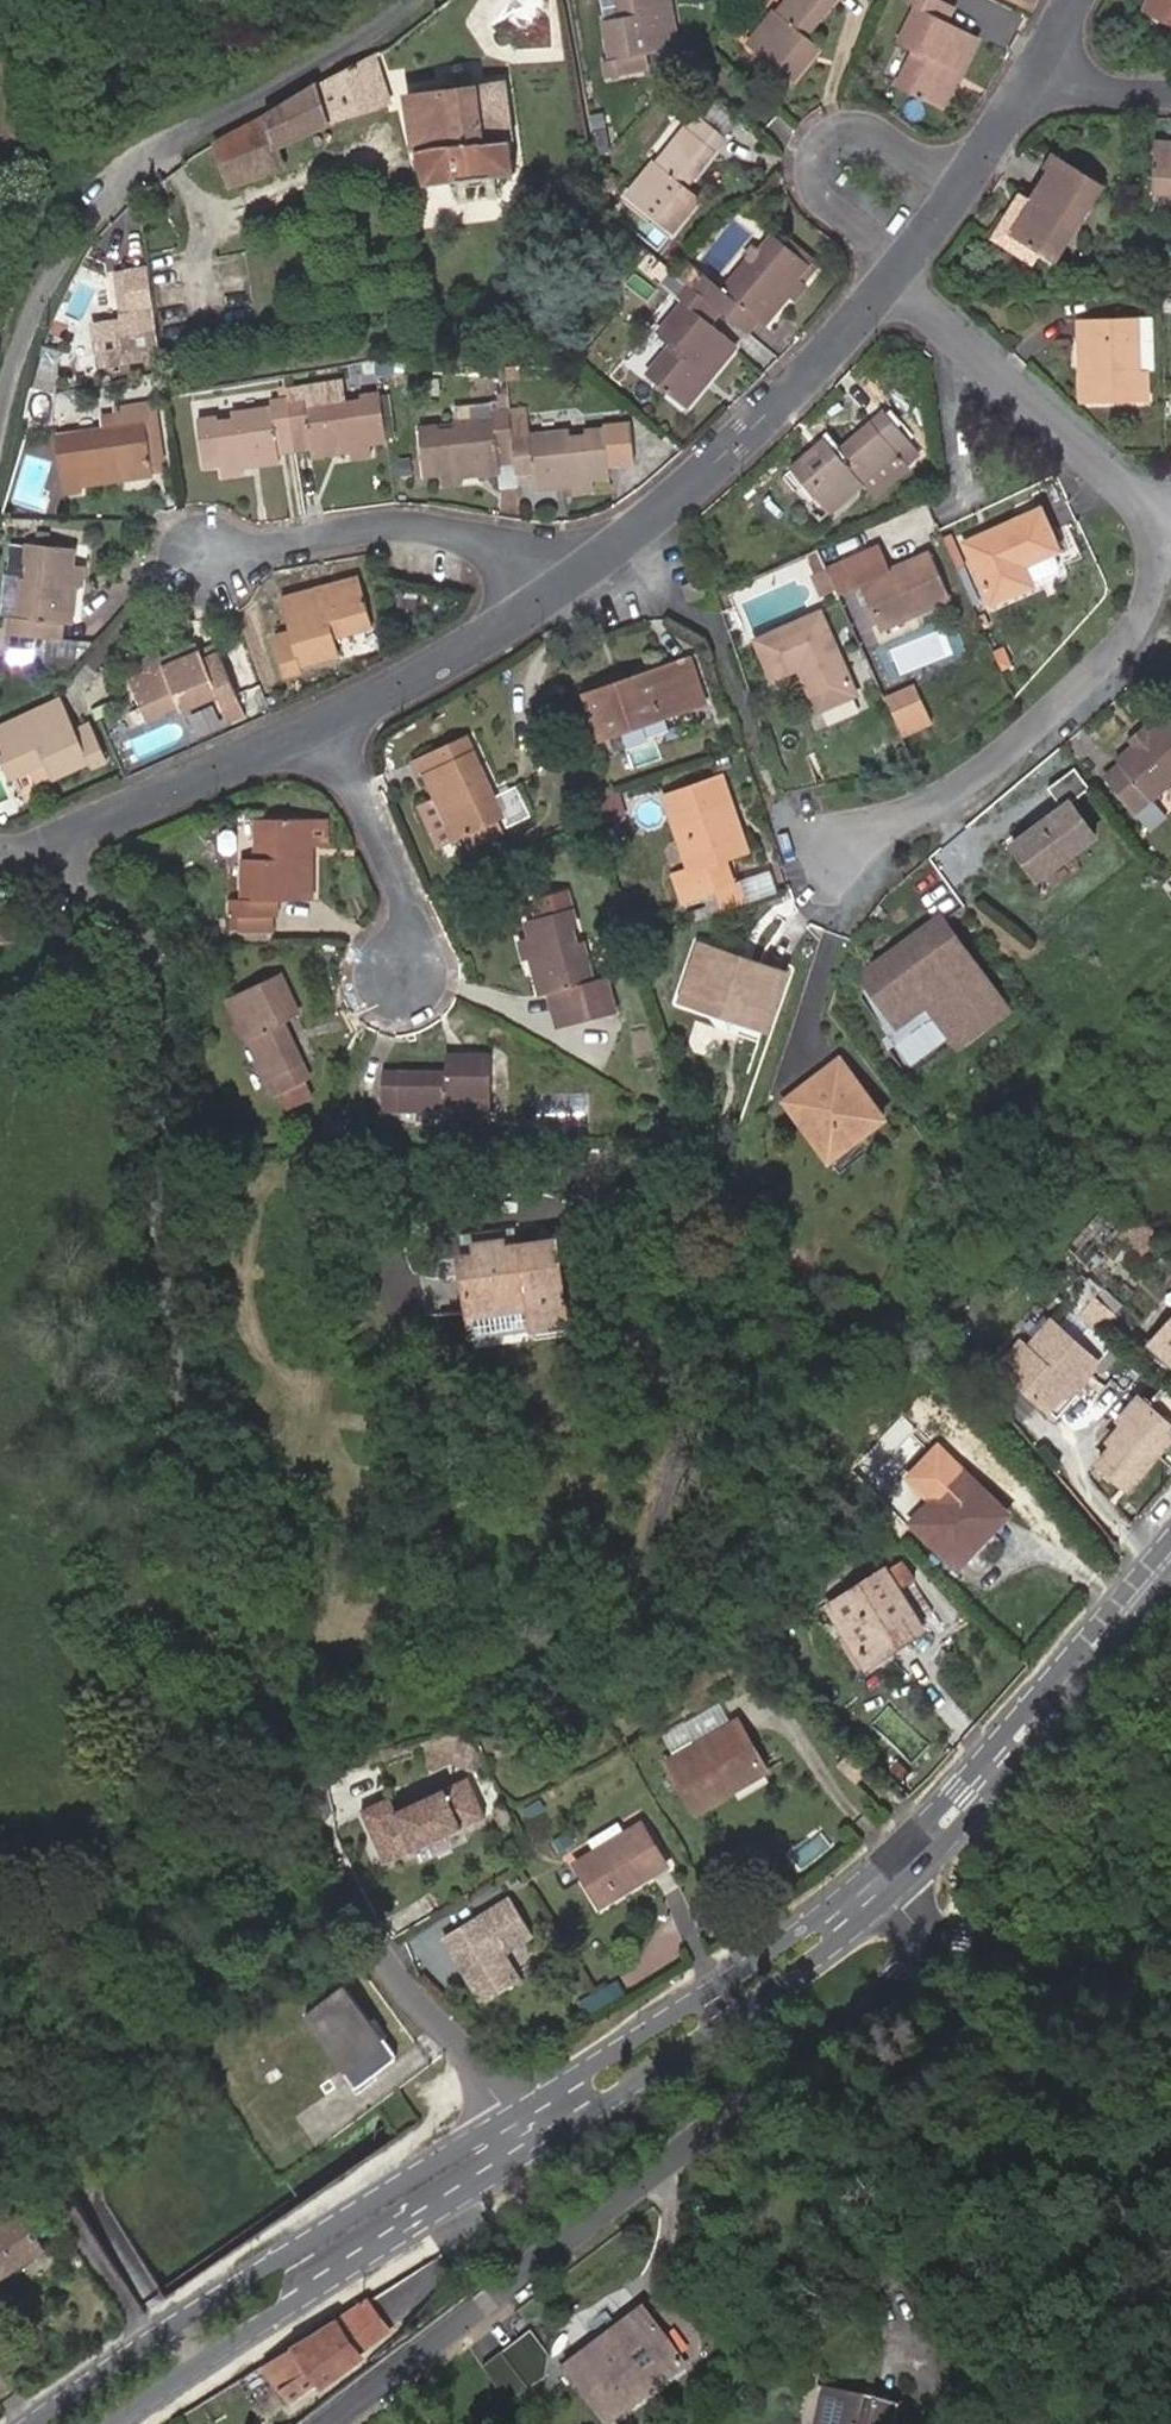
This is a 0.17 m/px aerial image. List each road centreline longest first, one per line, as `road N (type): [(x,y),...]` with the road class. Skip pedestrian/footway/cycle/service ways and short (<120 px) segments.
road 1 (residential): [(61,845),(77,882),(119,916),(147,959),(164,1003),(182,1130),(170,1312),(240,1615),(275,1717),(379,1960),(461,2050),(508,2118)]
road 2 (residential): [(943,1939),(331,2423)]
road 3 (residential): [(412,0),(336,60),(177,145),(120,186),(31,316),(0,422)]
road 4 (tertiary): [(508,2118),(28,2423)]
road 5 (tertiary): [(116,2423),(528,2150)]
road 6 (residential): [(831,849),(935,800),(1032,733),(1098,671),(1136,630),(1153,593),(1160,520)]
road 7 (residential): [(887,283),(742,440),(547,597)]
road 8 (tertiary): [(528,2150),(735,2015),(895,1894)]
road 9 (tertiary): [(1170,1541),(957,1788),(873,1870)]
road 10 (tertiary): [(873,1870),(715,1987),(508,2118)]
road 11 (tertiary): [(895,1894),(1170,1578)]
road 12 (residential): [(200,565),(383,529),(414,530),(499,548),(547,597)]
road 13 (residential): [(887,283),(1160,520)]
road 14 (residential): [(324,726),(61,845)]
road 15 (residential): [(1043,61),(887,283)]
road 16 (residential): [(408,975),(406,897),(324,726)]
road 17 (residential): [(547,597),(324,726)]
road 18 (residential): [(1170,1981),(972,1954),(943,1939)]
road 19 (residential): [(1043,61),(1091,90),(1170,97)]

